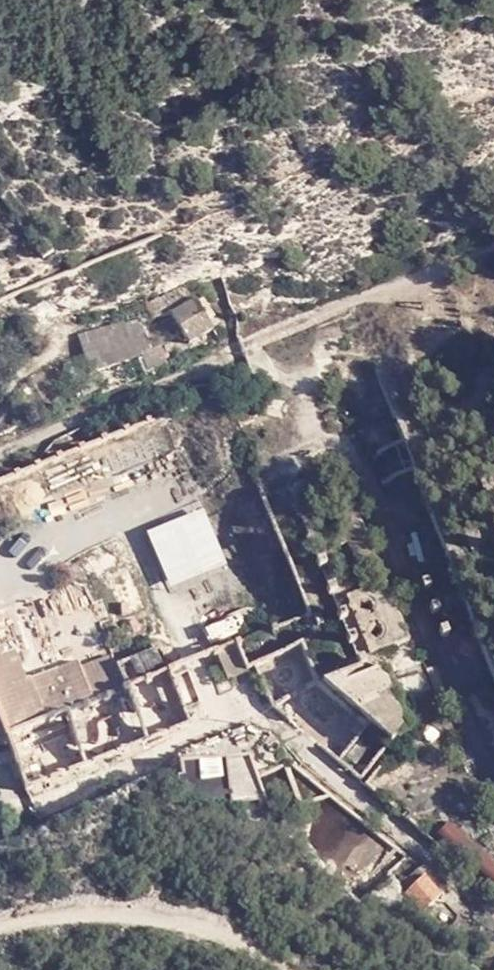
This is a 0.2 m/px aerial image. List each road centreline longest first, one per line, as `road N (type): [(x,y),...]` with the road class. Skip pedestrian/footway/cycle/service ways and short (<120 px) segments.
road 1 (track): [(0,926),(78,915),(145,918),(232,939),(287,969)]

